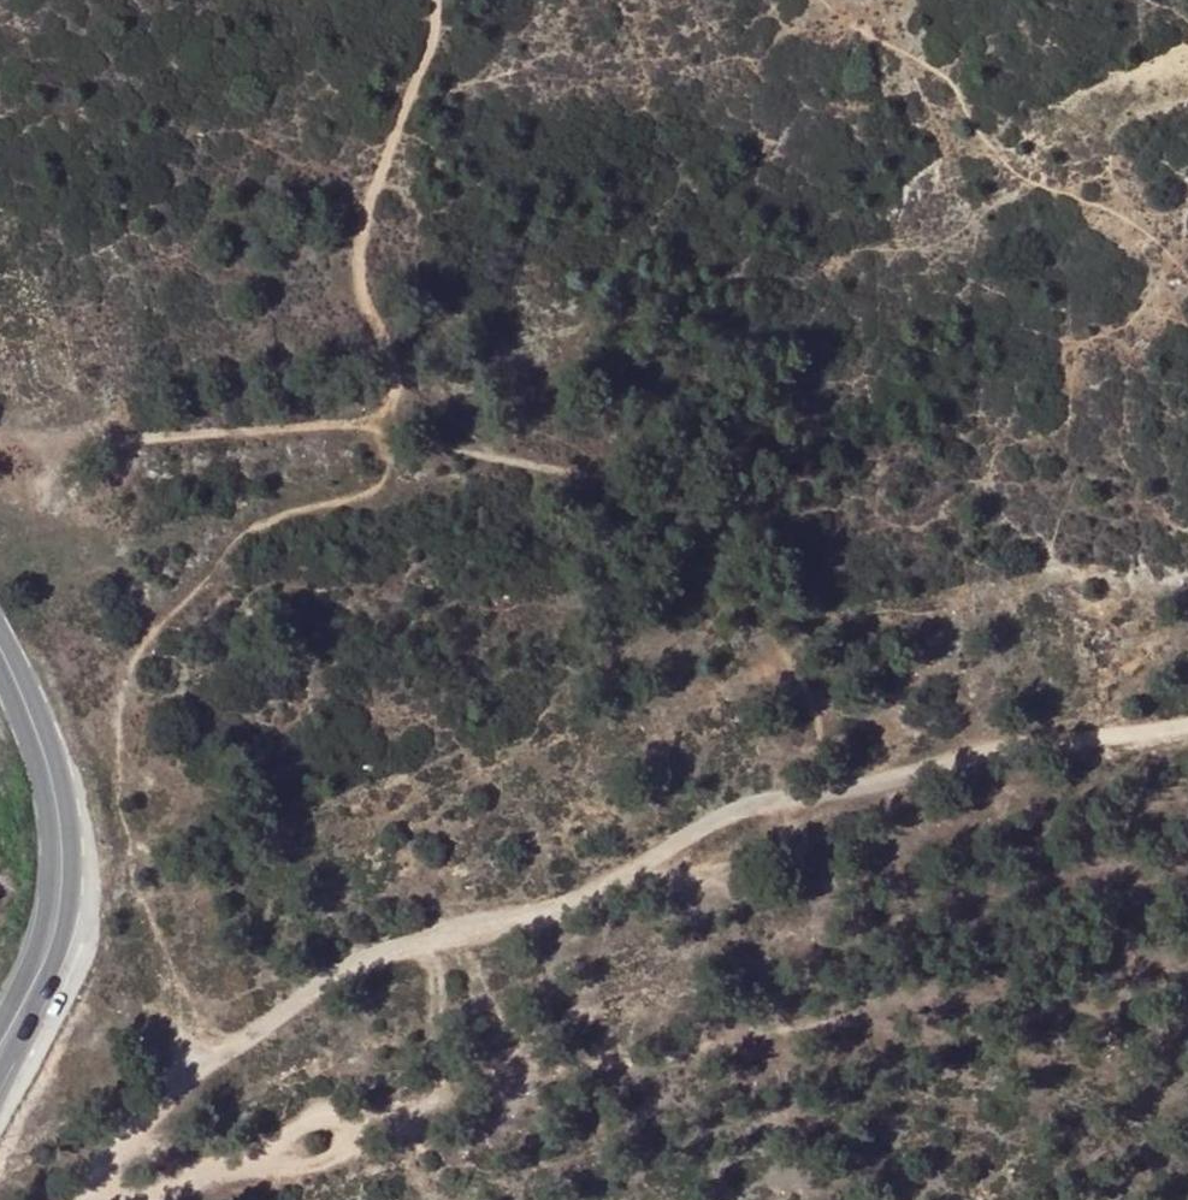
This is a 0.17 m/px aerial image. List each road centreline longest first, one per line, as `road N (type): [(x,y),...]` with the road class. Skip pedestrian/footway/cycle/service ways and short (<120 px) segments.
road 1 (track): [(82,1199),(171,1095),(332,978),(585,899),(752,804),(1187,726)]
road 2 (secondary): [(0,648),(42,756),(62,851),(56,913),(0,1043)]

